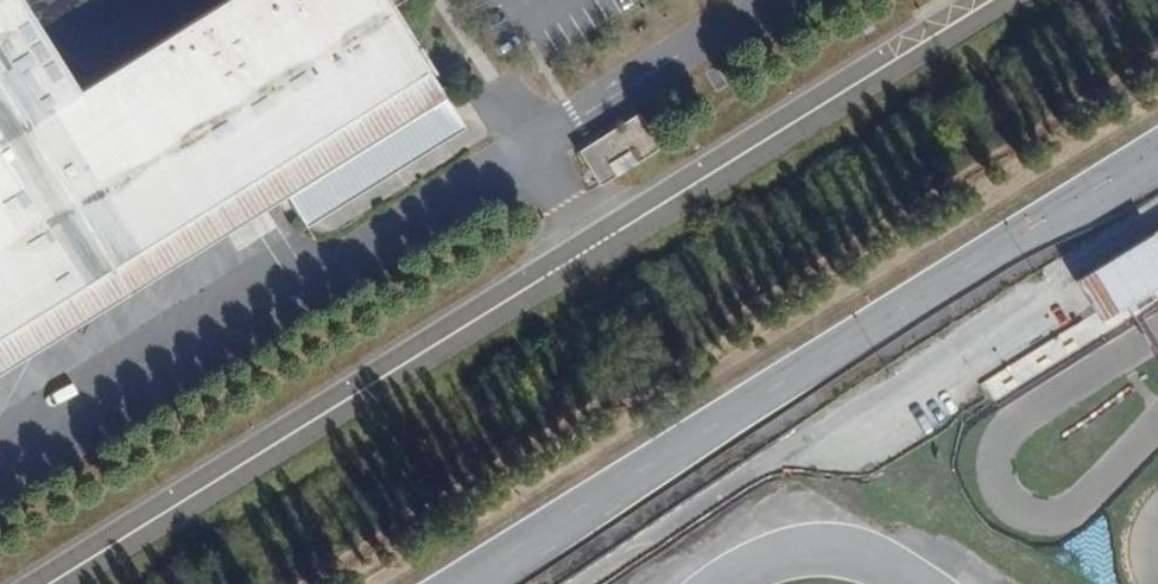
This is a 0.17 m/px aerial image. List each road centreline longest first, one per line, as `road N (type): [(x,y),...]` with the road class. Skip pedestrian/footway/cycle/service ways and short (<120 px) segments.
road 1 (tertiary): [(994,0),(49,583)]
road 2 (unclassified): [(719,583),(751,562),(805,550),(876,561),(925,583)]

